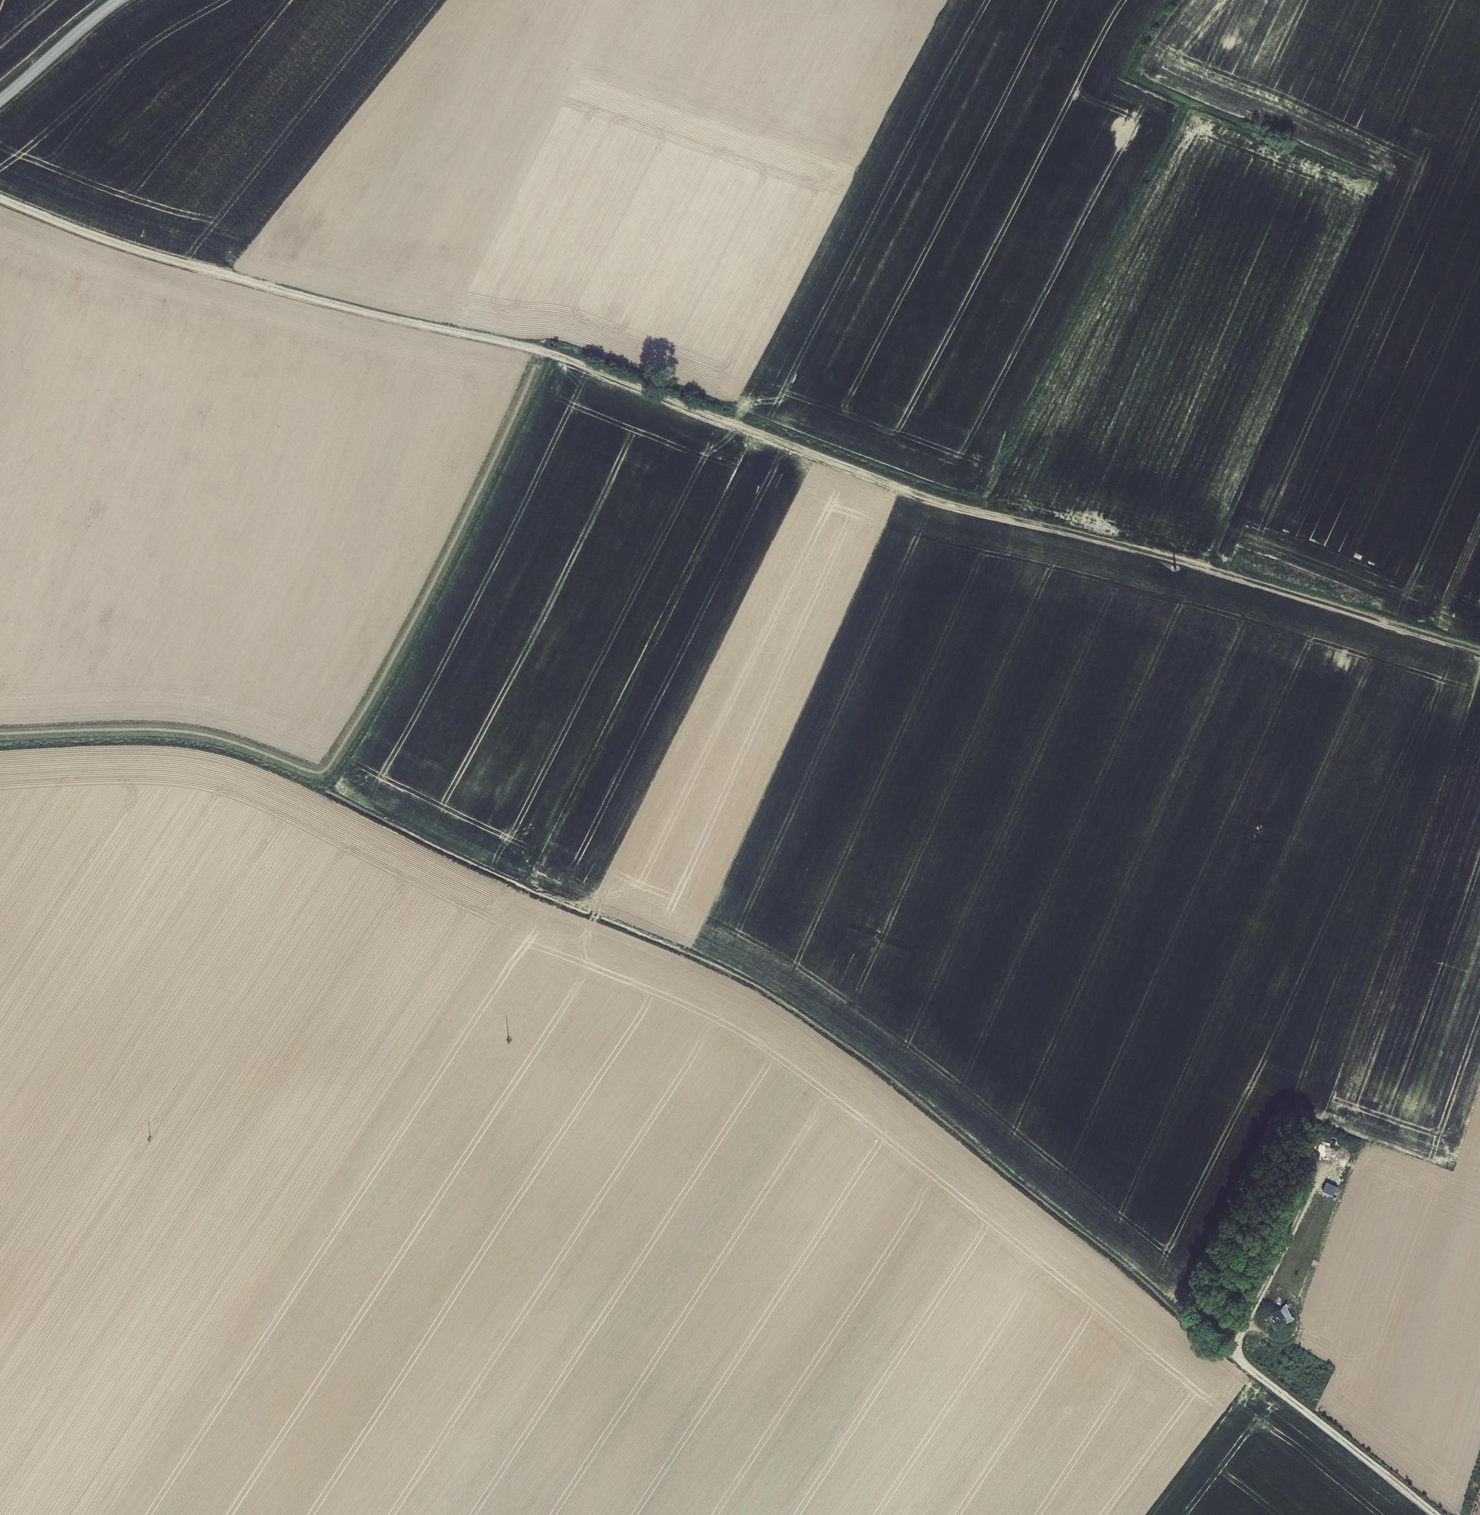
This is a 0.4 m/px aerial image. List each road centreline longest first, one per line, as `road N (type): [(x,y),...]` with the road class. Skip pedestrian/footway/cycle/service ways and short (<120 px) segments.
road 1 (track): [(1479,647),(916,489),(583,358),(360,311),(98,236),(0,197)]
road 2 (track): [(1437,1514),(1231,1354)]
road 3 (residential): [(120,0),(0,99)]

